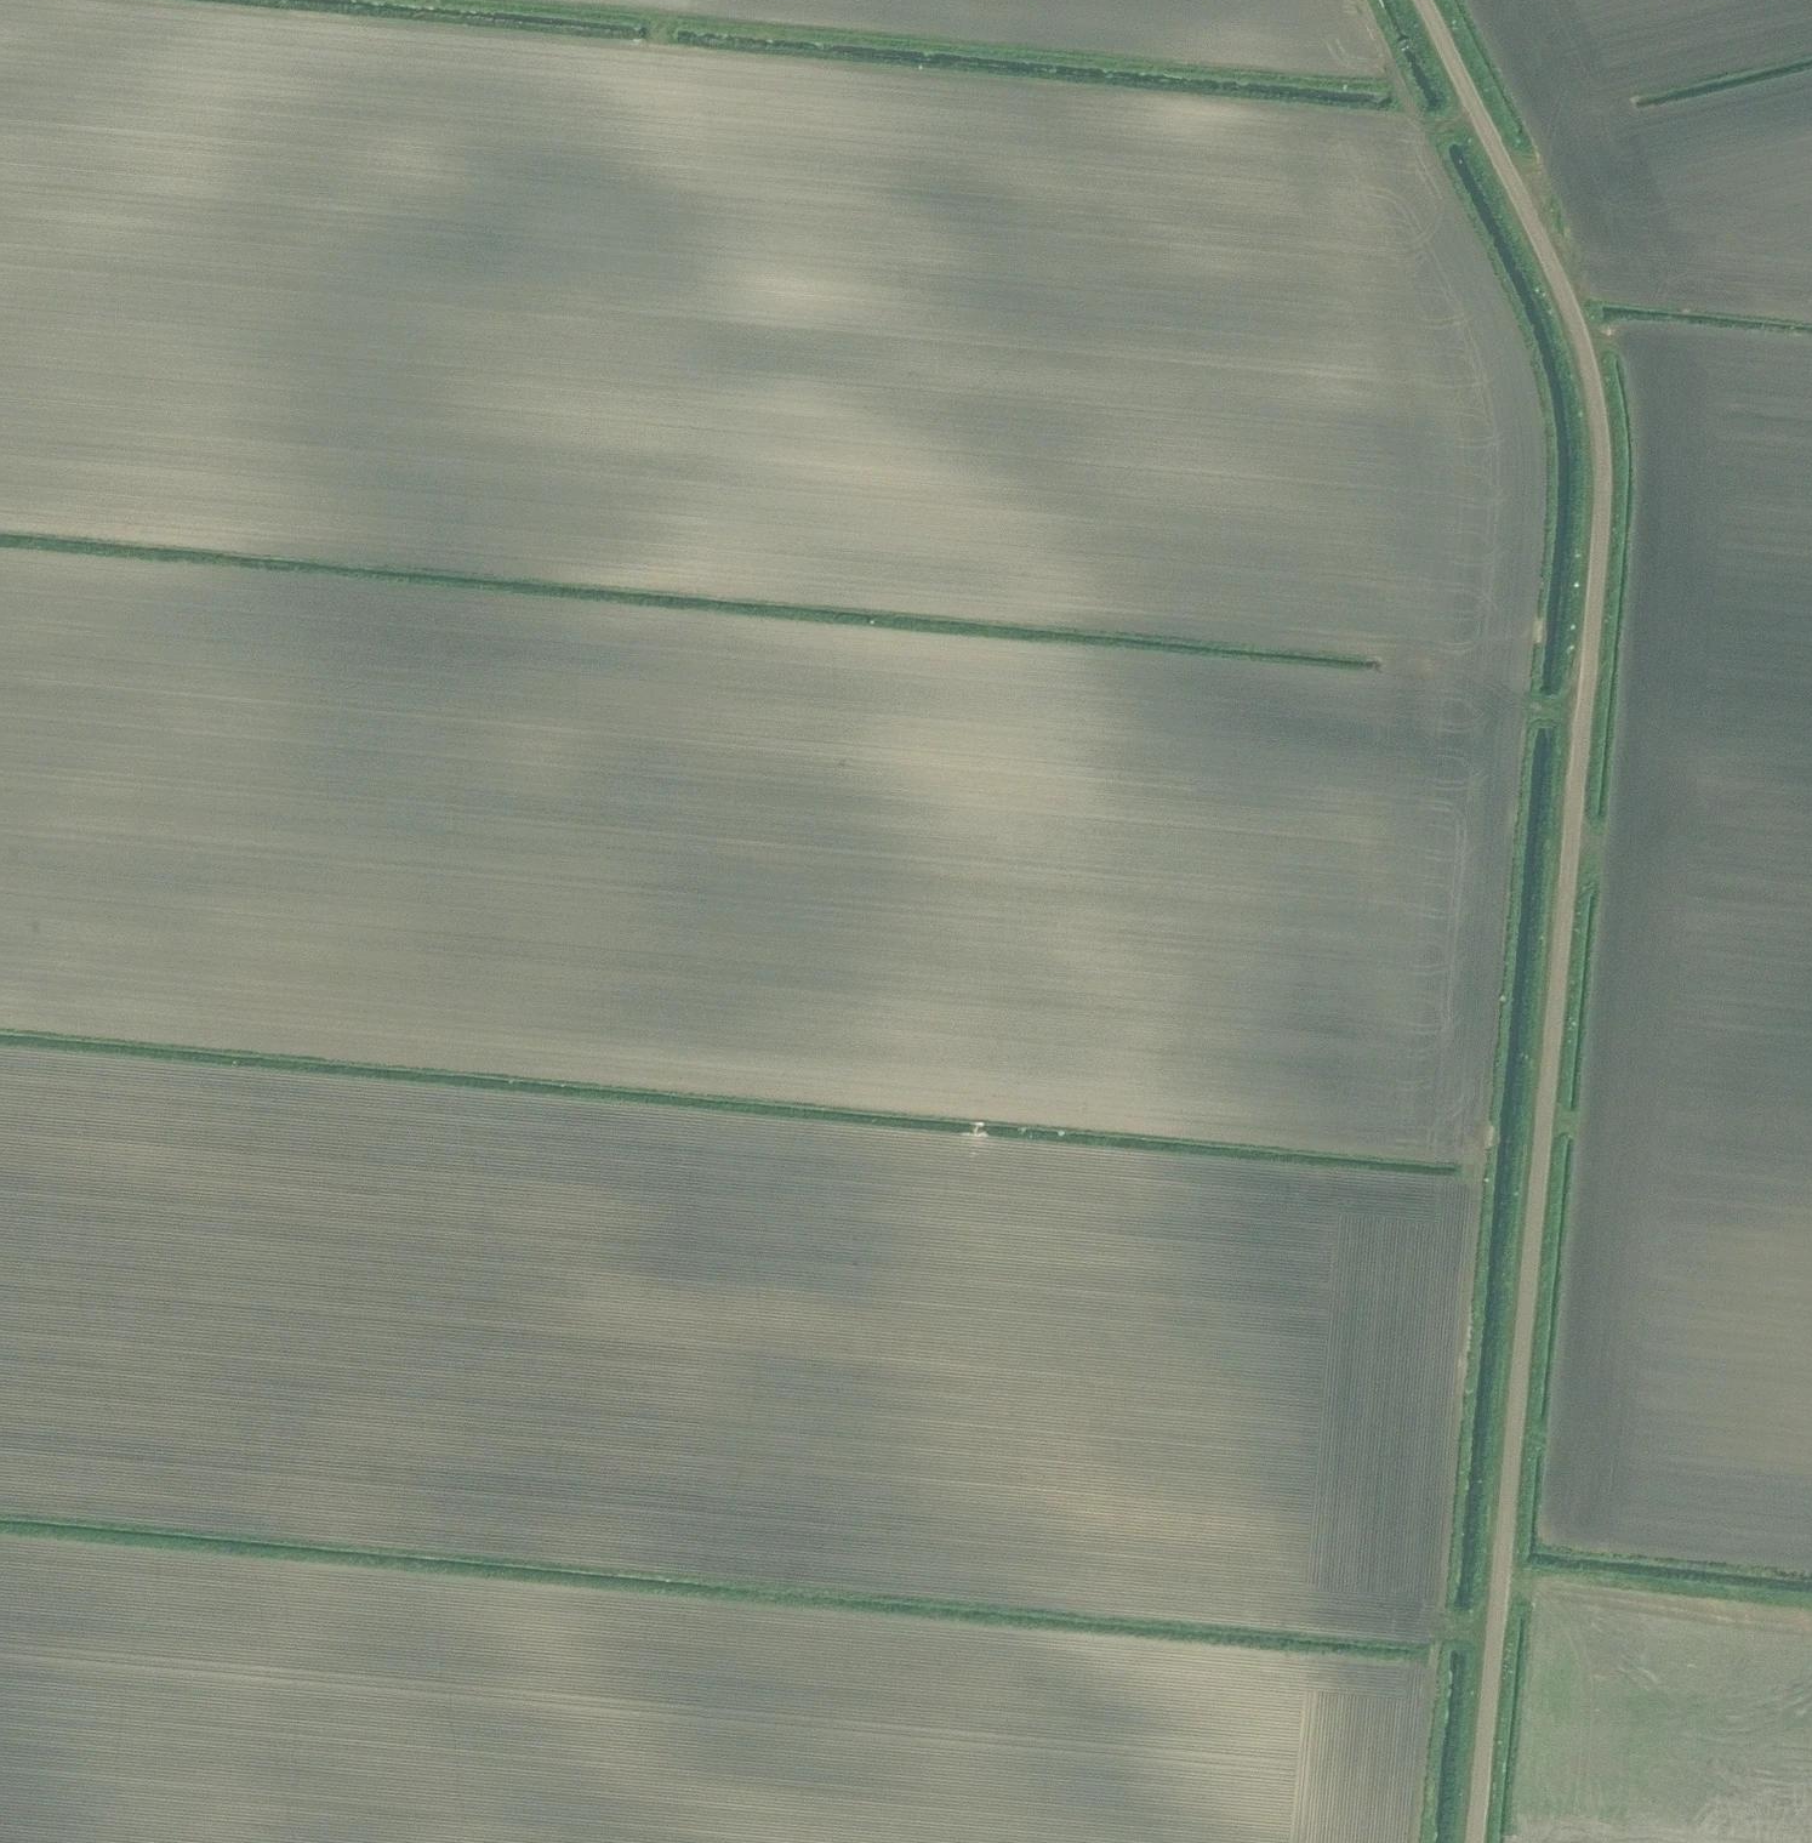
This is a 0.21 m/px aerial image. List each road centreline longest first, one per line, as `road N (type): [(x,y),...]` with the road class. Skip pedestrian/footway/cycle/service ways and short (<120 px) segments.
road 1 (unclassified): [(1472,1842),(1601,473),(1593,388),(1563,291),(1422,0)]

